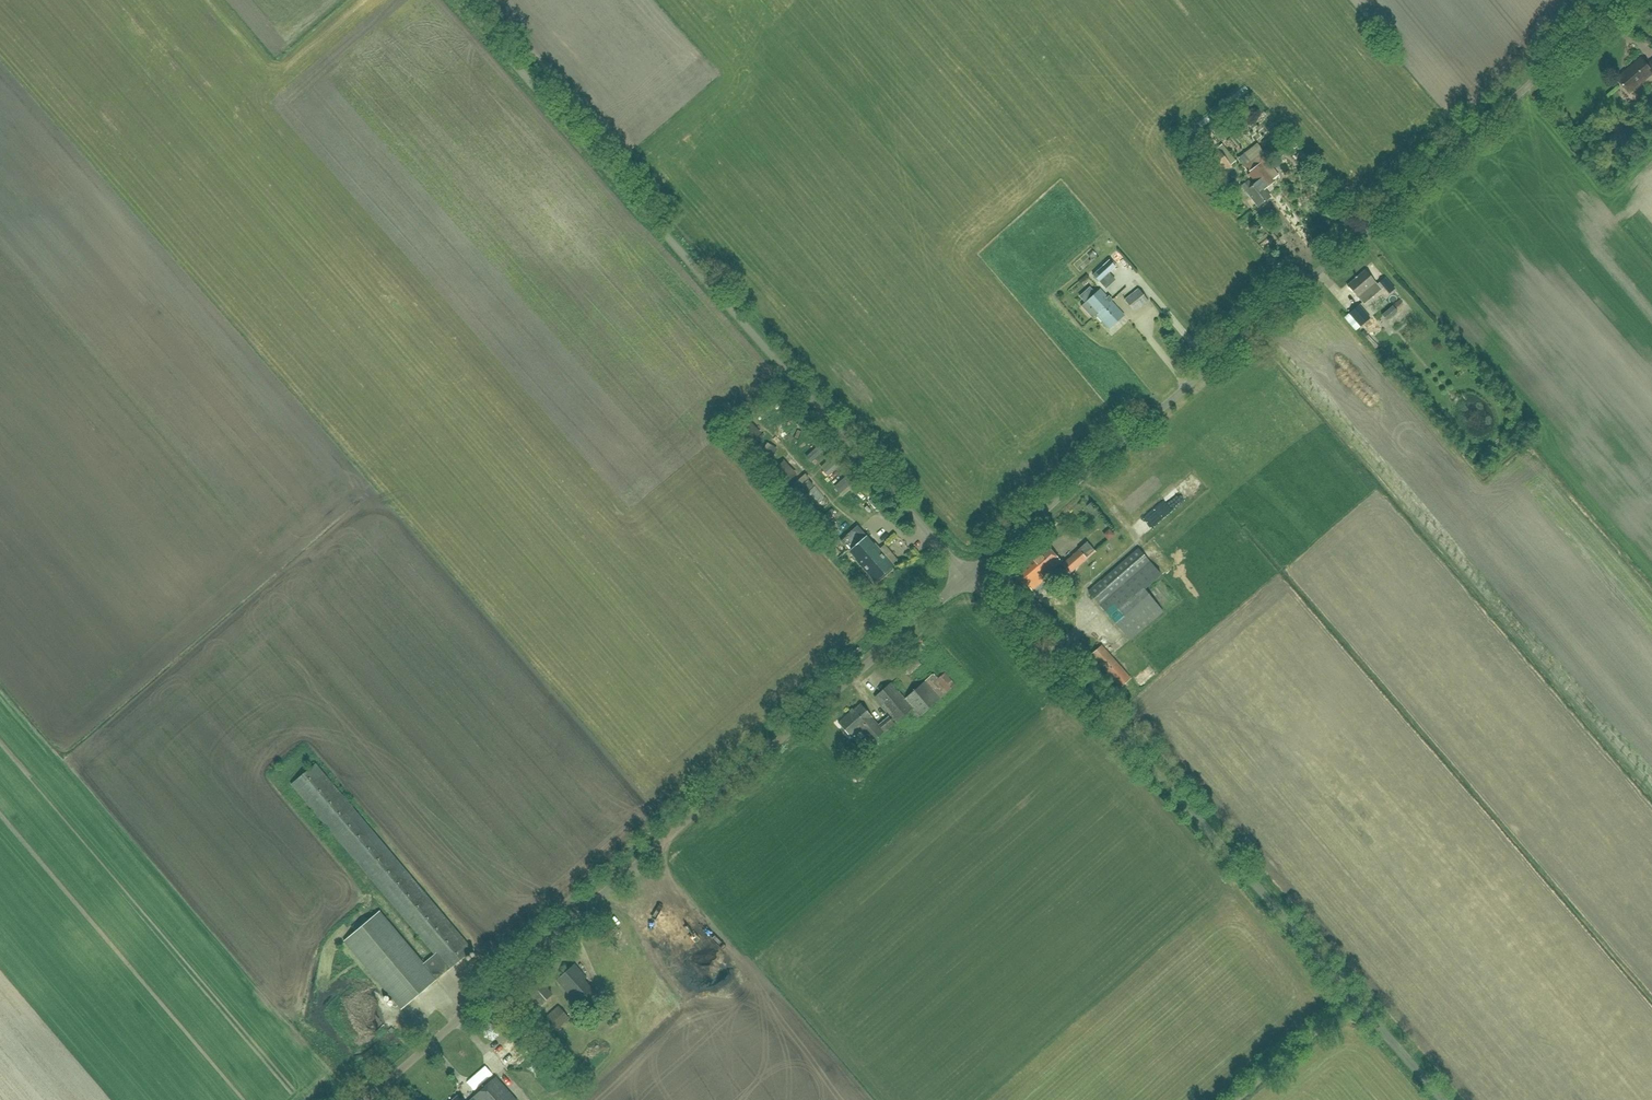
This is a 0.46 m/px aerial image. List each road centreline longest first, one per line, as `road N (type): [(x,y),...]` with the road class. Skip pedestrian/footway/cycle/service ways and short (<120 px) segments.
road 1 (unclassified): [(969,575),(1625,0)]
road 2 (unclassified): [(367,1099),(969,575)]
road 3 (unclassified): [(969,575),(457,0)]
road 4 (unclassified): [(1443,1099),(969,575)]

